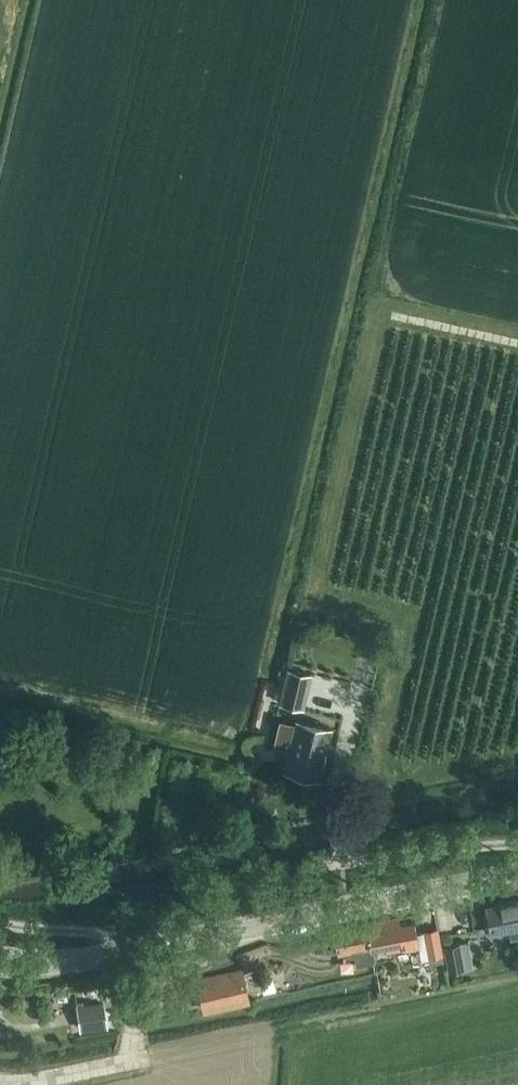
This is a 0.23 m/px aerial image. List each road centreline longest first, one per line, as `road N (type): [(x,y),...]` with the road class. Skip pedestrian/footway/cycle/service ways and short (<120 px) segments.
road 1 (unclassified): [(517,875),(78,961),(0,960)]

